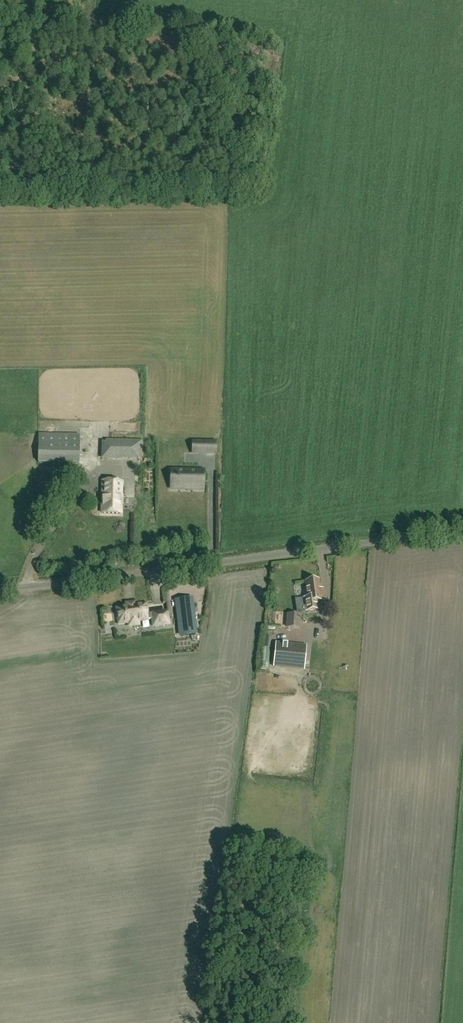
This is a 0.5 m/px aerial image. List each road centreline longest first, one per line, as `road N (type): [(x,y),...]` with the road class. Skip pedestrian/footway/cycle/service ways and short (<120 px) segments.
road 1 (unclassified): [(0,591),(462,530)]

